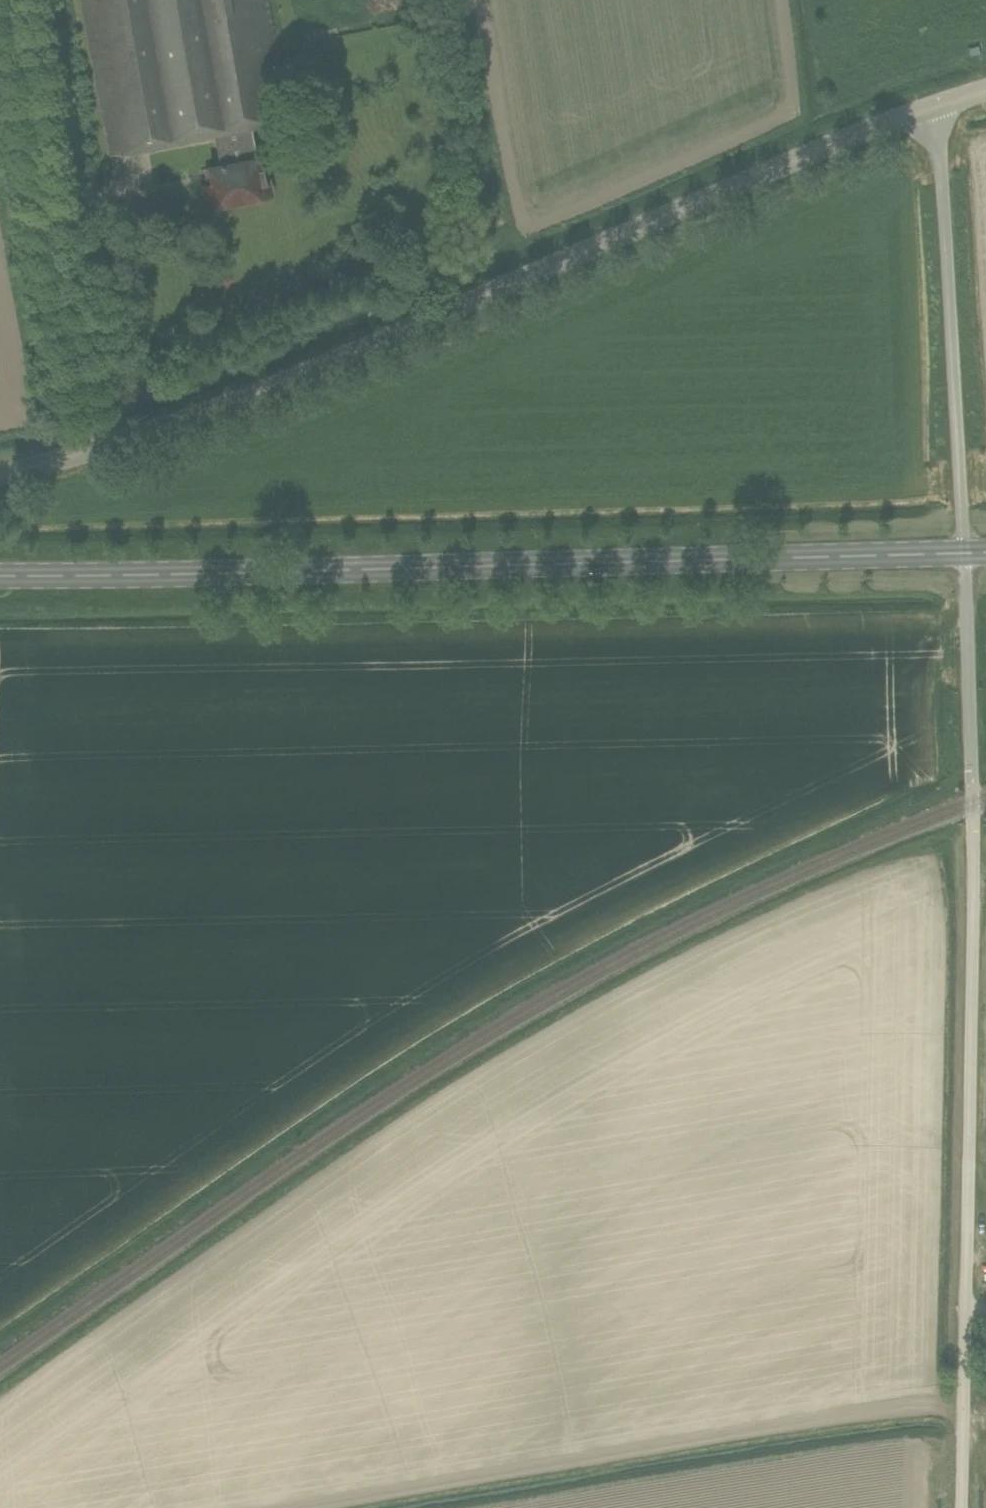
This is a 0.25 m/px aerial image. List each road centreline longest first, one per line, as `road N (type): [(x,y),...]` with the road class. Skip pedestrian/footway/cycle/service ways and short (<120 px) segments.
road 1 (tertiary): [(0,475),(163,429),(936,109)]
road 2 (primary): [(0,576),(964,554)]
road 3 (unclassified): [(962,1507),(975,801),(964,554)]
road 4 (unclassified): [(964,554),(936,109)]

